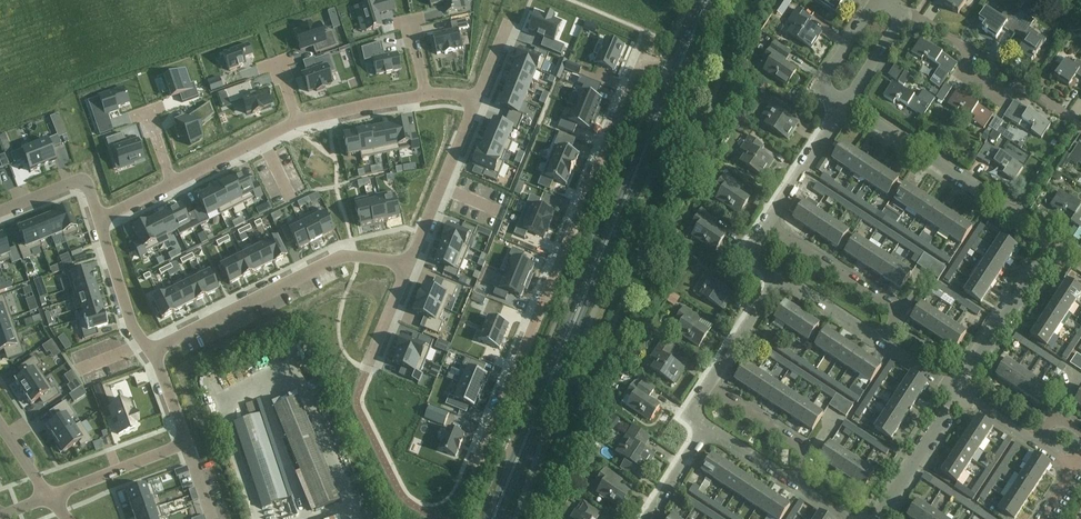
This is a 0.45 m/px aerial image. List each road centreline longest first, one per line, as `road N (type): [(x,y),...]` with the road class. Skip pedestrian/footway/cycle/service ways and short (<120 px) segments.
road 1 (residential): [(642,63),(486,440),(519,452)]
road 2 (secondary): [(519,452),(675,77)]
road 3 (residential): [(150,351),(334,259),(409,262)]
road 4 (residential): [(1054,233),(846,98)]
road 5 (residential): [(1080,125),(1015,84),(988,87),(968,72),(965,49),(903,11)]
road 6 (residential): [(883,335),(891,308),(765,224)]
road 7 (residential): [(959,384),(1054,233)]
road 8 (residential): [(409,262),(477,101)]
road 9 (residential): [(871,518),(959,384)]
road 10 (residential): [(360,407),(360,382),(409,262)]
road 11 (residential): [(793,479),(805,457),(801,447),(706,380)]
road 12 (residential): [(765,224),(846,98)]
road 13 (residential): [(49,496),(185,443)]
road 14 (residential): [(150,351),(130,318),(99,220)]
road 15 (residential): [(296,120),(172,182)]
road 16 (residential): [(428,93),(296,120)]
road 17 (residential): [(706,380),(776,269)]
road 18 (residential): [(99,220),(89,191),(76,182),(0,211)]
road 19 (residential): [(883,335),(776,269)]
road 20 (residential): [(876,0),(830,63),(827,85),(846,98)]

